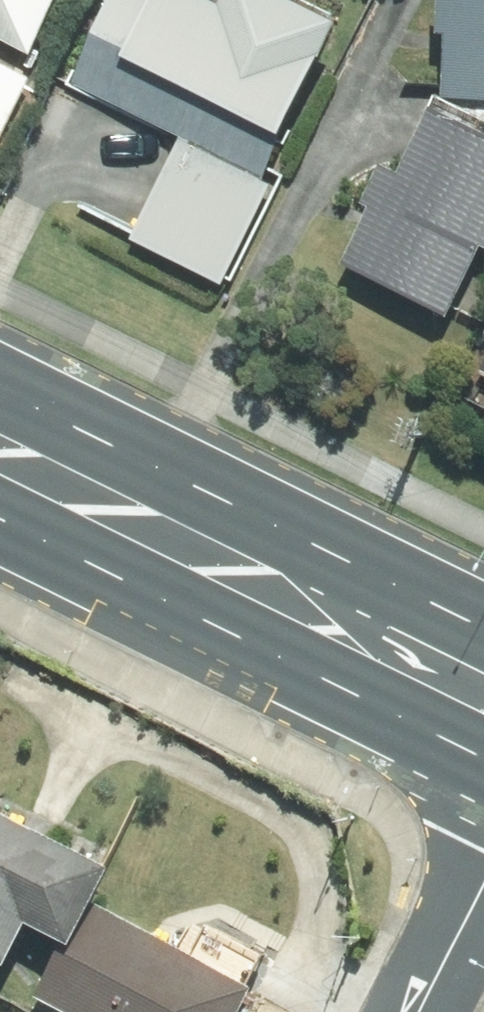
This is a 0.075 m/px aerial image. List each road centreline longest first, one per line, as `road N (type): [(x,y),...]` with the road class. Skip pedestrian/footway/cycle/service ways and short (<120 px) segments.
road 1 (primary): [(483,716),(0,471)]
road 2 (residential): [(413,1011),(483,875)]

